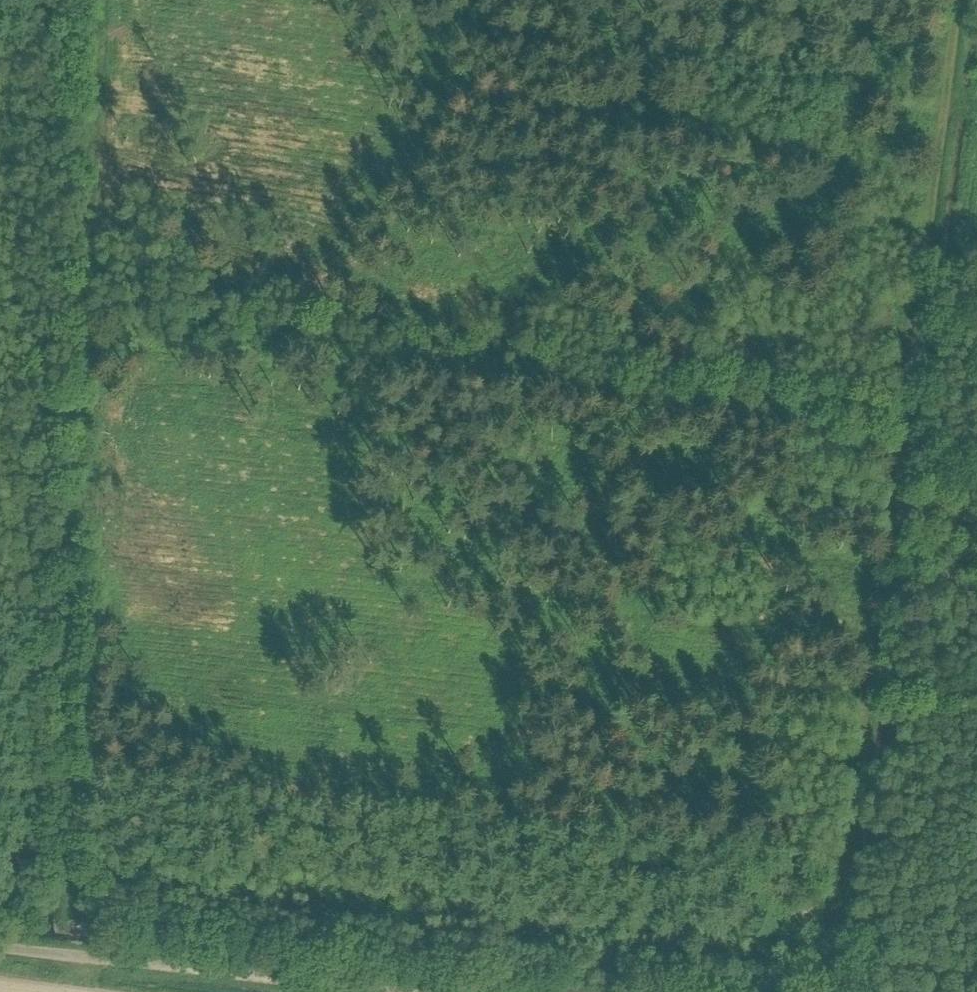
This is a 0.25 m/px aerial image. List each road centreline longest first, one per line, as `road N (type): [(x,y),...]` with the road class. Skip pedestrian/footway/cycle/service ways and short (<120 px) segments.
road 1 (unclassified): [(0,948),(424,991)]

